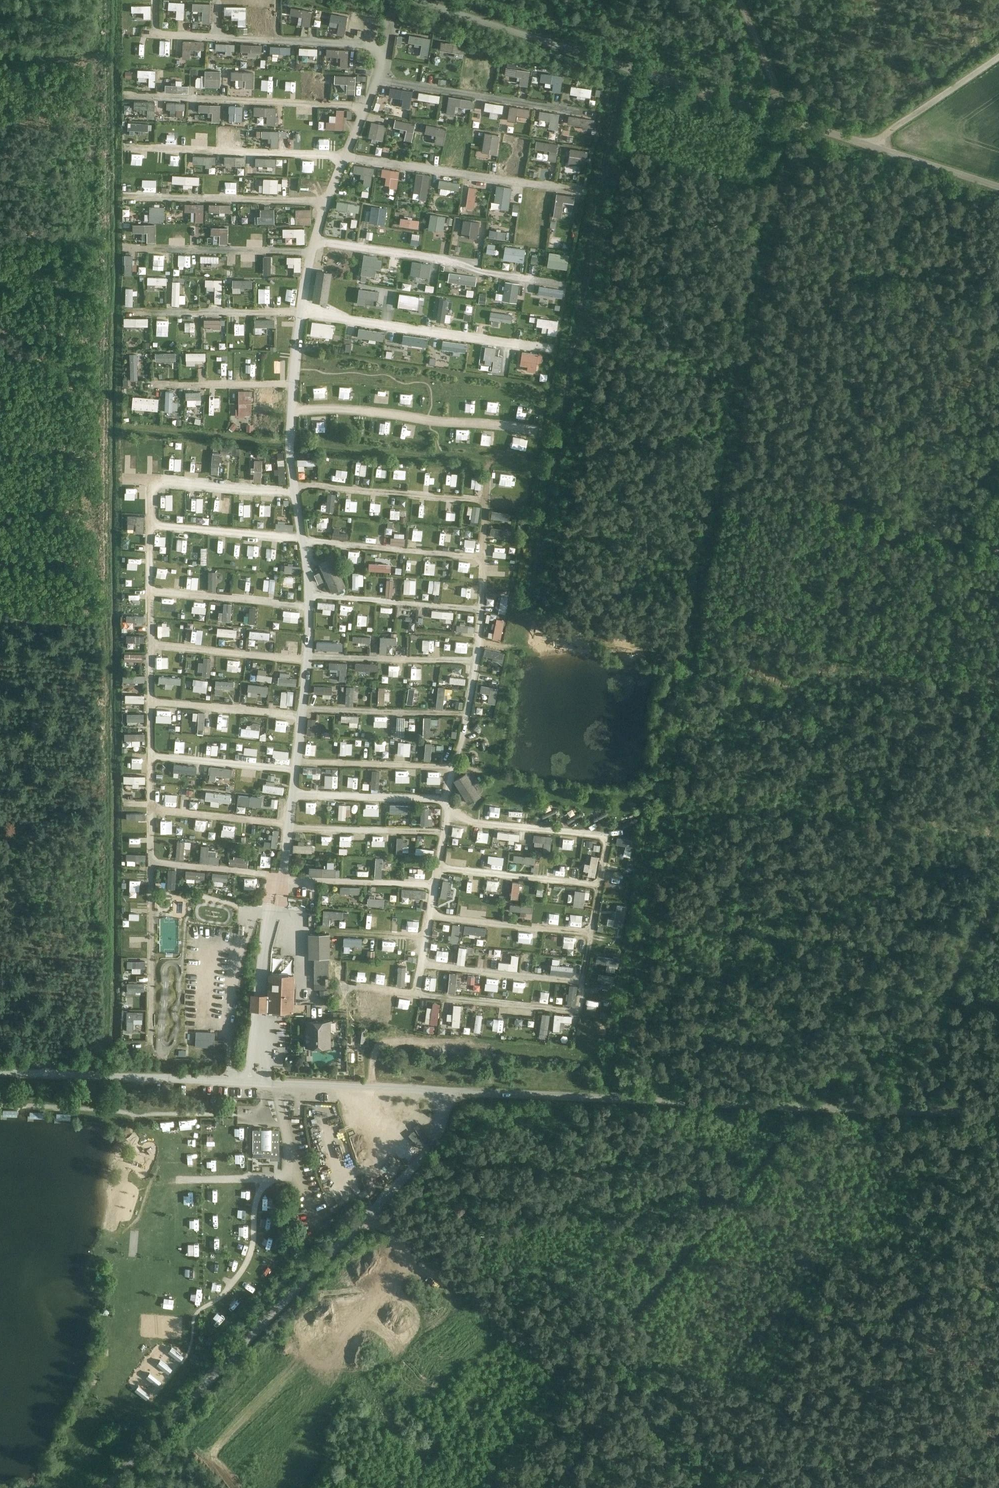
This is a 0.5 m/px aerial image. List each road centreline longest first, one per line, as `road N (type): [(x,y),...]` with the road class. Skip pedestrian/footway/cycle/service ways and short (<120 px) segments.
road 1 (unclassified): [(403,0),(998,185)]
road 2 (unclassified): [(448,1091),(998,1115)]
road 3 (unclassified): [(448,1091),(442,1127),(425,1155),(99,1487)]
road 4 (track): [(805,1107),(676,1267),(611,1364),(666,1442),(669,1487)]
road 5 (unclassified): [(0,1070),(448,1091)]
road 6 (track): [(869,145),(998,54)]
road 7 (track): [(785,118),(737,0)]

